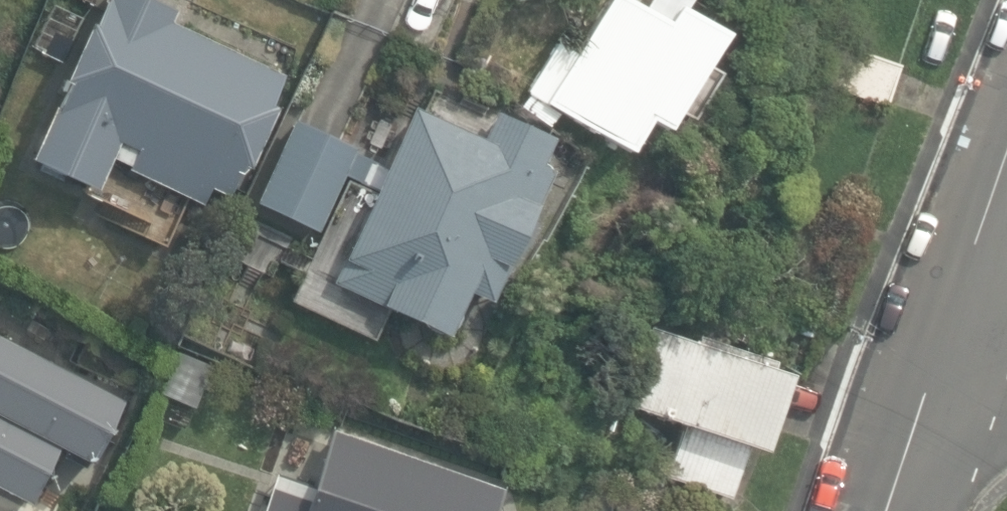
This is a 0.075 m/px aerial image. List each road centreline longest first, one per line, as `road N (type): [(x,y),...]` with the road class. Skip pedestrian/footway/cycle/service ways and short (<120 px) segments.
road 1 (residential): [(888,510),(955,307)]
road 2 (residential): [(955,307),(1006,162)]

